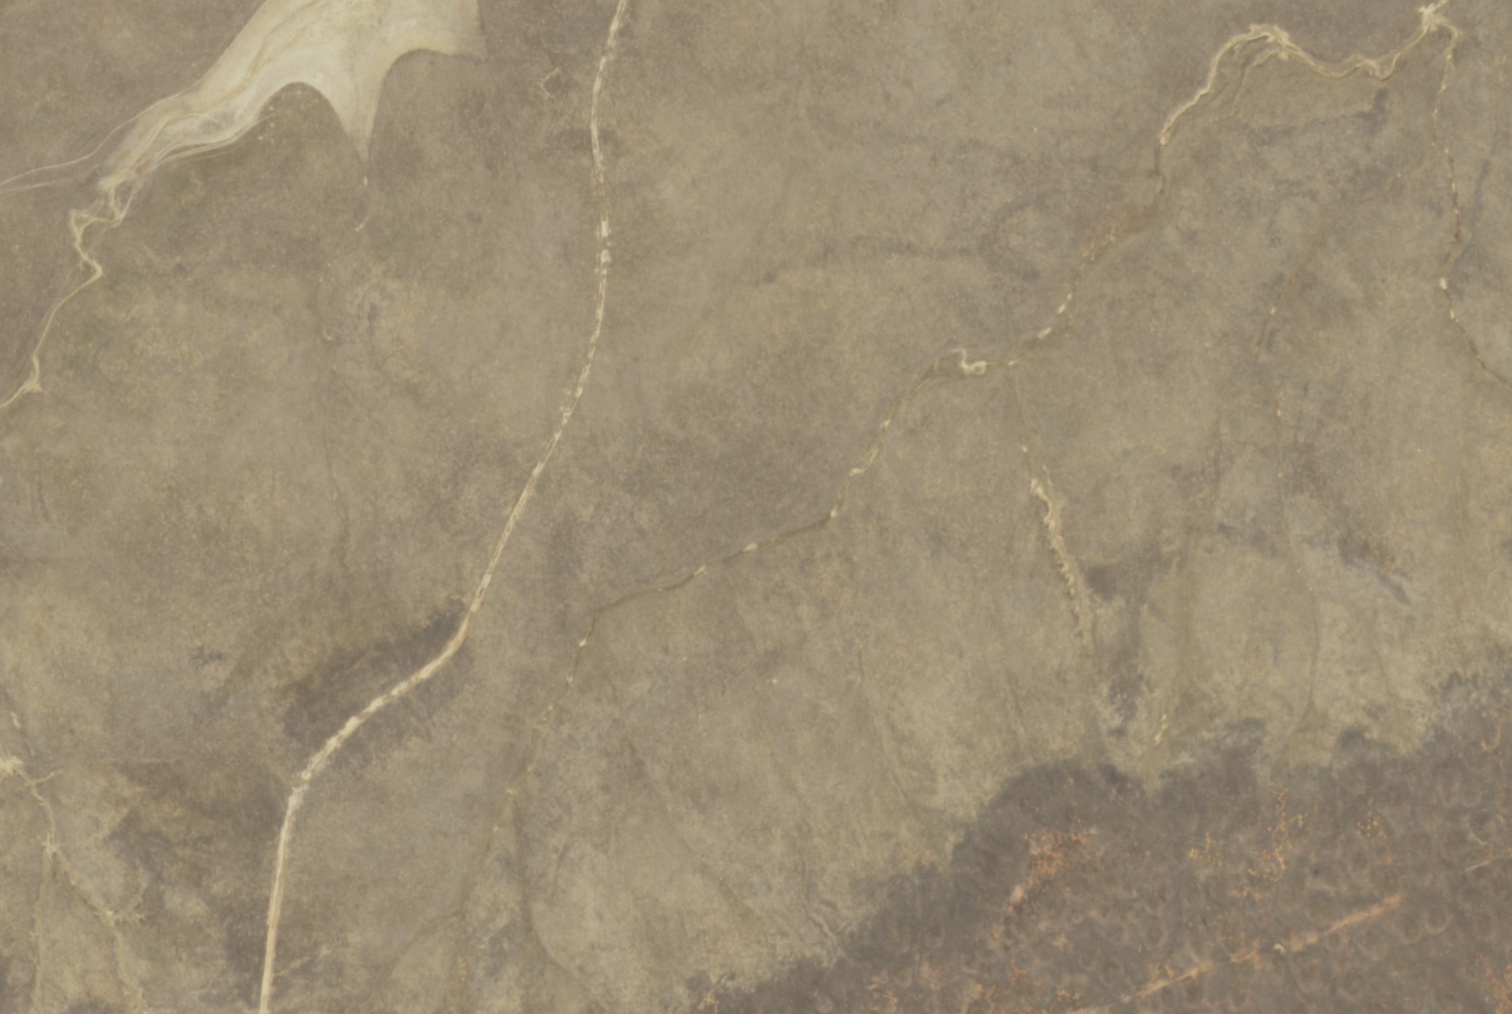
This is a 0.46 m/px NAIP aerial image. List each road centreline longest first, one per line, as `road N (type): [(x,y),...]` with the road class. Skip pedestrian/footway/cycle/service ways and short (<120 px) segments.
road 1 (track): [(1511,850),(1331,930),(1079,1013)]

